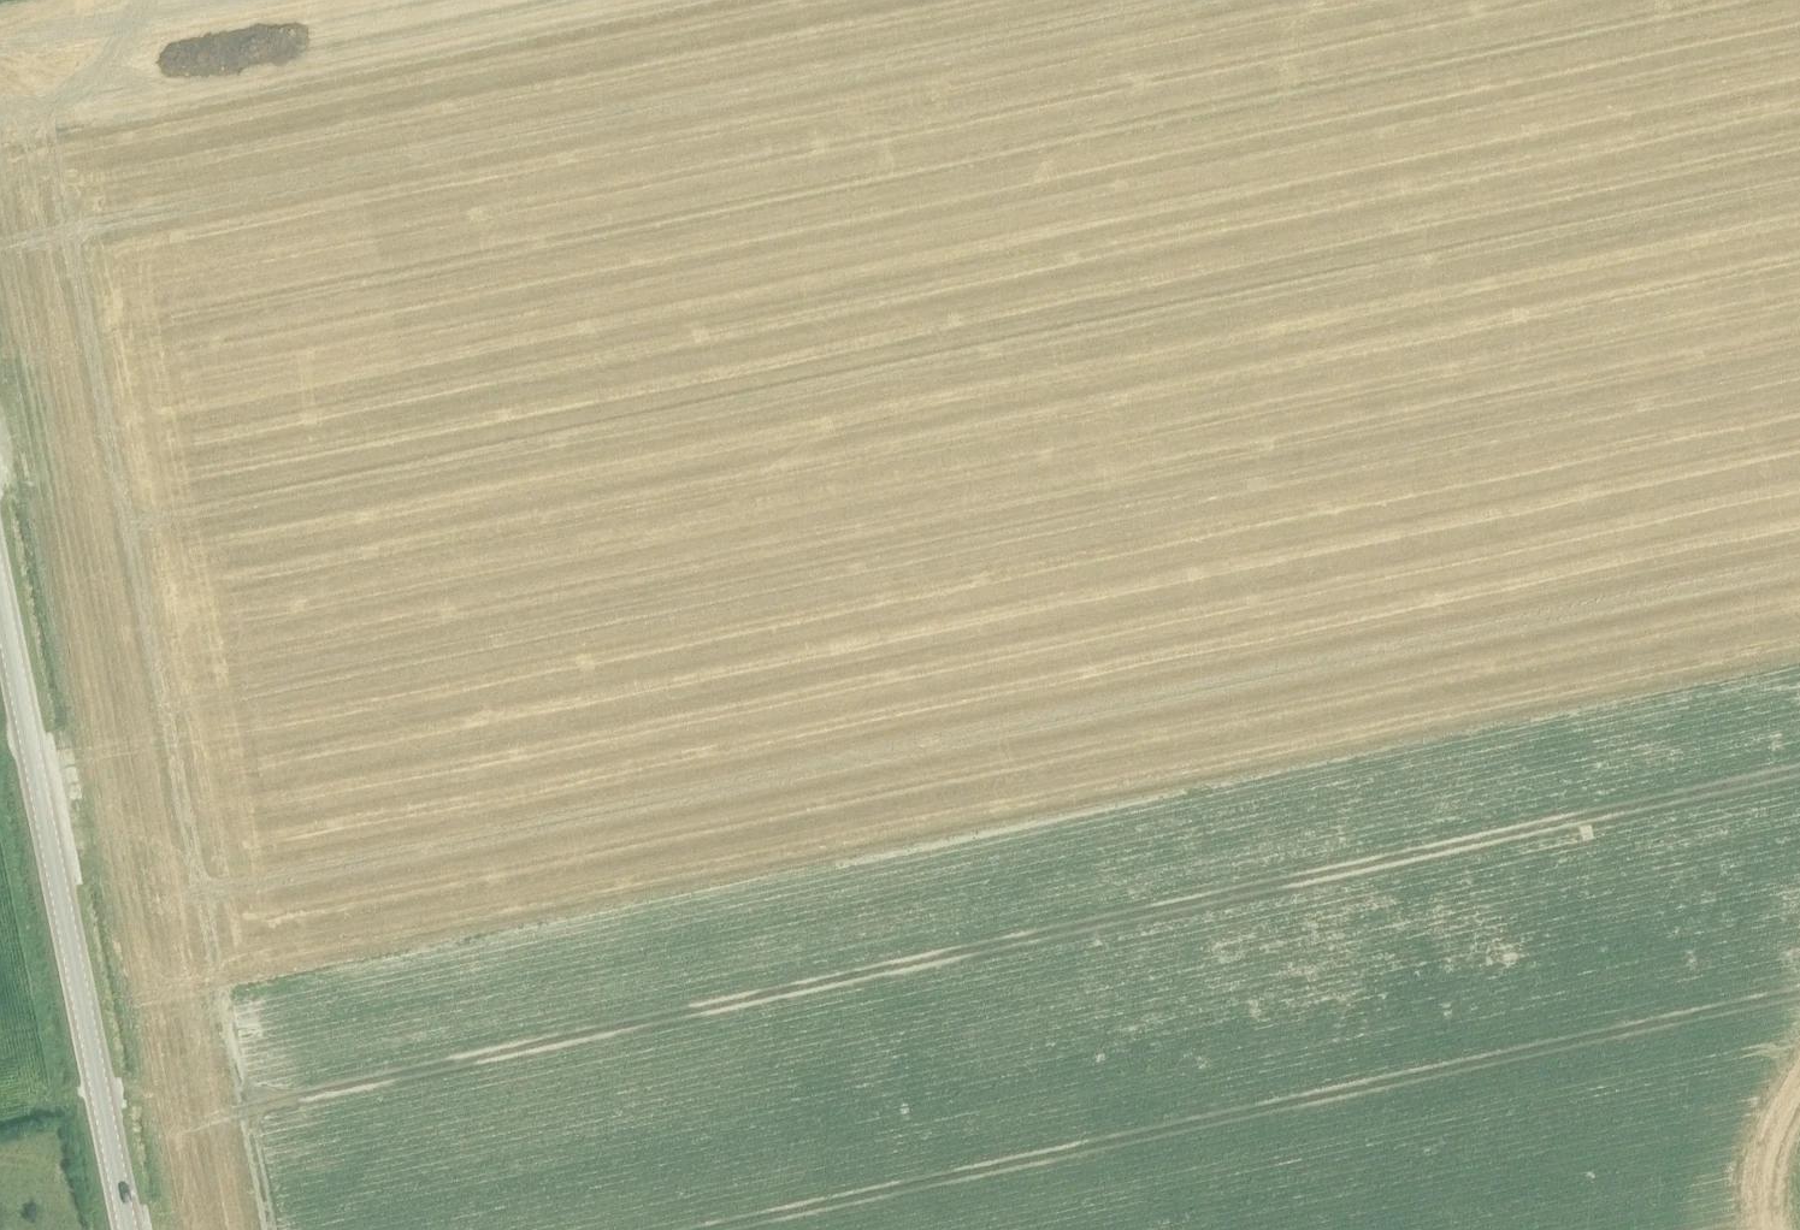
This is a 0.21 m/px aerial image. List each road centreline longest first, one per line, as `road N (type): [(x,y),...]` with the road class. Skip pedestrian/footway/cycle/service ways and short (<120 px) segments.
road 1 (tertiary): [(128,1229),(0,587)]

